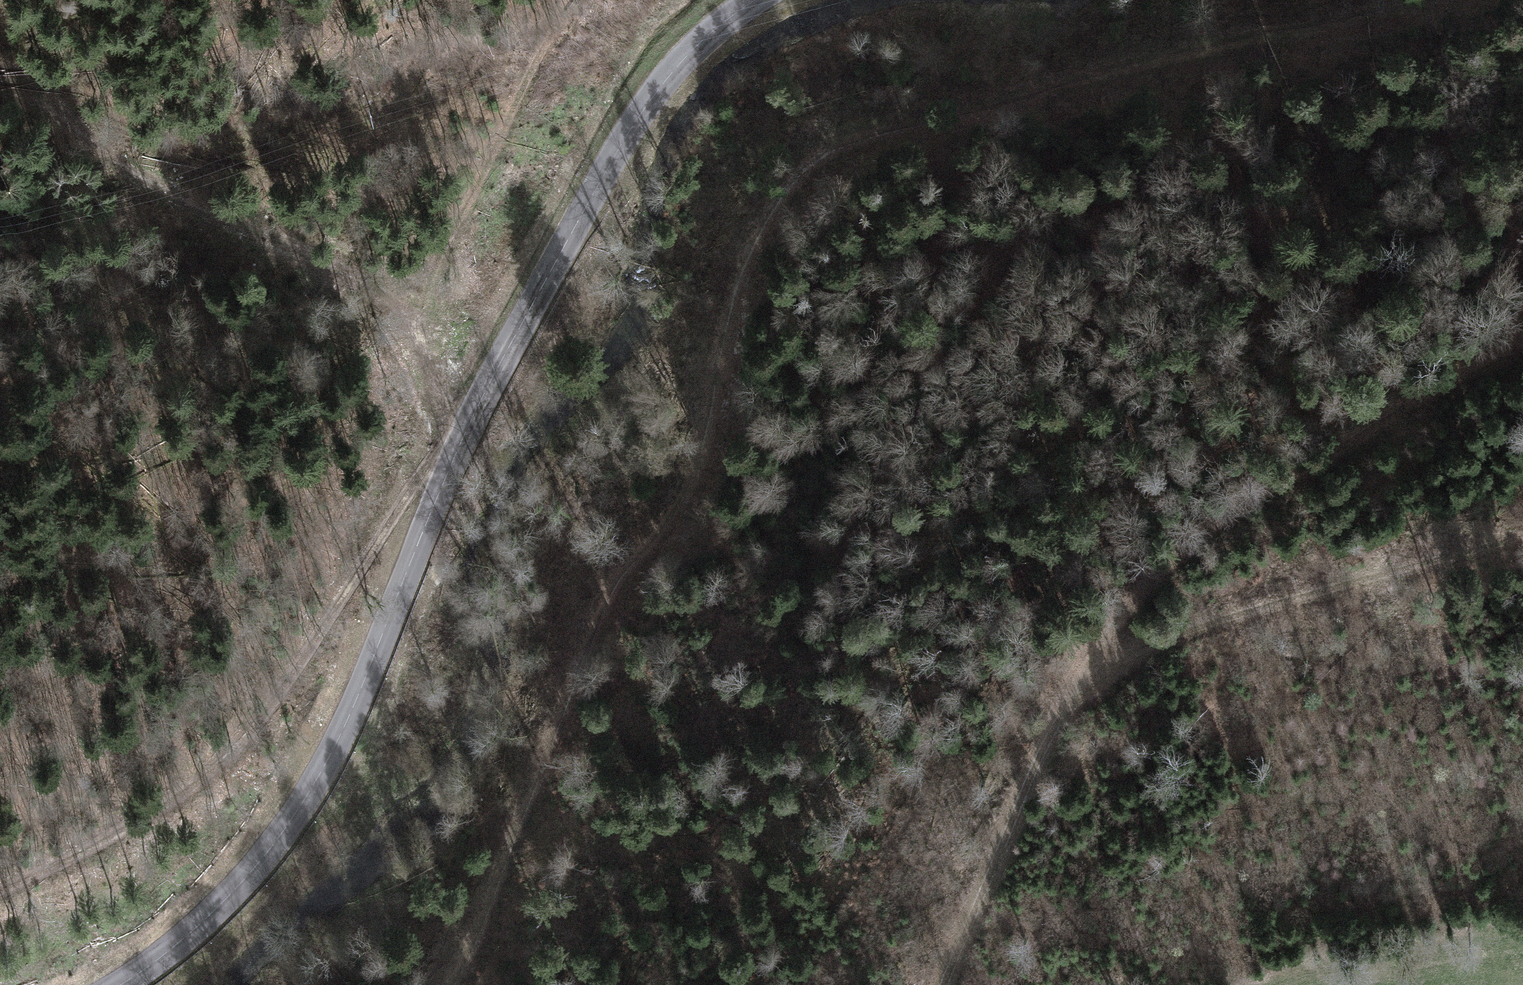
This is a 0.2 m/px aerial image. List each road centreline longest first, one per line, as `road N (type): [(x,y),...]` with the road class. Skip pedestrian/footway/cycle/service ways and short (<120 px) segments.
road 1 (track): [(458,984),(591,622),(694,472),(745,254),(817,155),(864,130),(1041,80),(1401,0)]
road 2 (track): [(0,884),(138,809),(273,707),(483,373),(506,356),(0,45)]
road 3 (secondary): [(751,0),(679,60),(506,356),(310,795),(211,914),(119,984)]
road 4 (track): [(1522,335),(1319,454),(1185,545),(1107,637),(1072,695)]
road 5 (track): [(1072,695),(1186,628),(1522,540)]
road 6 (track): [(1072,695),(945,984)]
road 7 (track): [(417,302),(494,104)]

